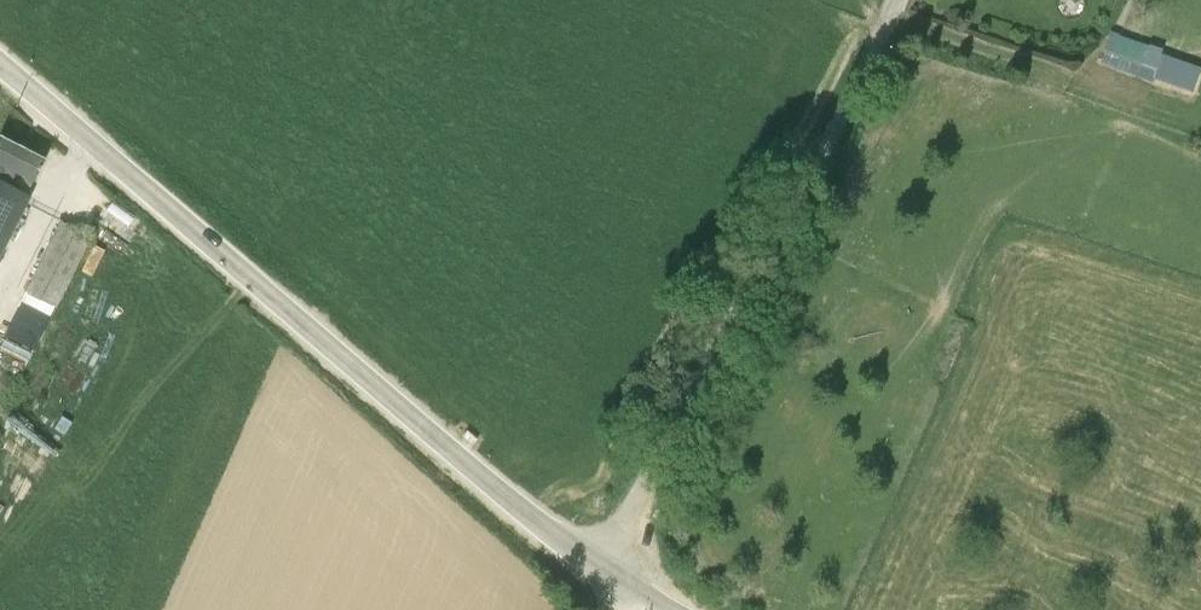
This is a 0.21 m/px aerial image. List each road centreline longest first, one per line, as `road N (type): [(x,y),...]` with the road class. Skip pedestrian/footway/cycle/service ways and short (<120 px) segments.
road 1 (tertiary): [(0,69),(546,534),(619,583)]
road 2 (unclassified): [(619,583),(641,492),(897,0)]

